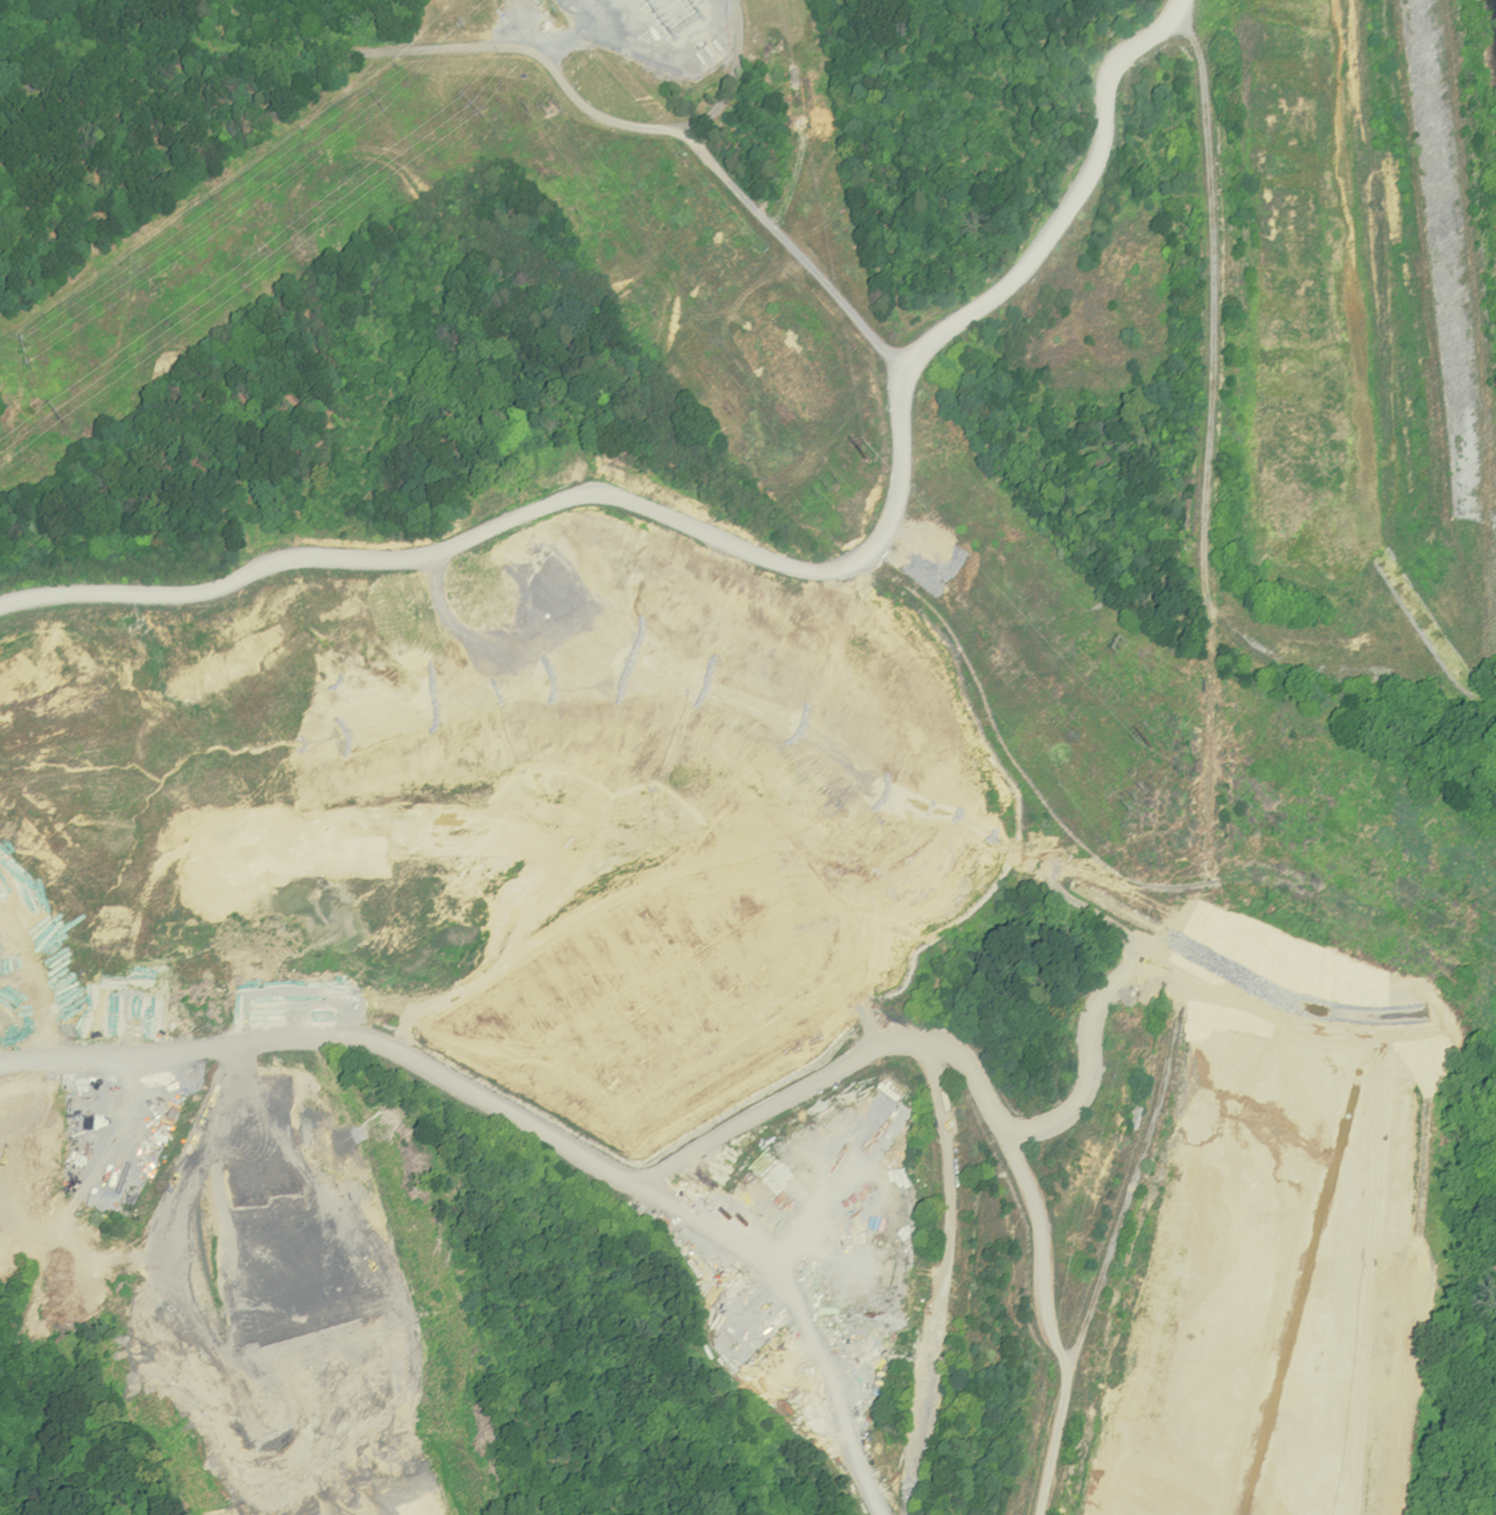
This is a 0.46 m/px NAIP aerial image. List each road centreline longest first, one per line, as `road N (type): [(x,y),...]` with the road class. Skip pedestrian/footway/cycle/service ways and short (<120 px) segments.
road 1 (residential): [(1184,0),(1169,25),(1116,70),(1101,146),(1041,249),(908,371)]

